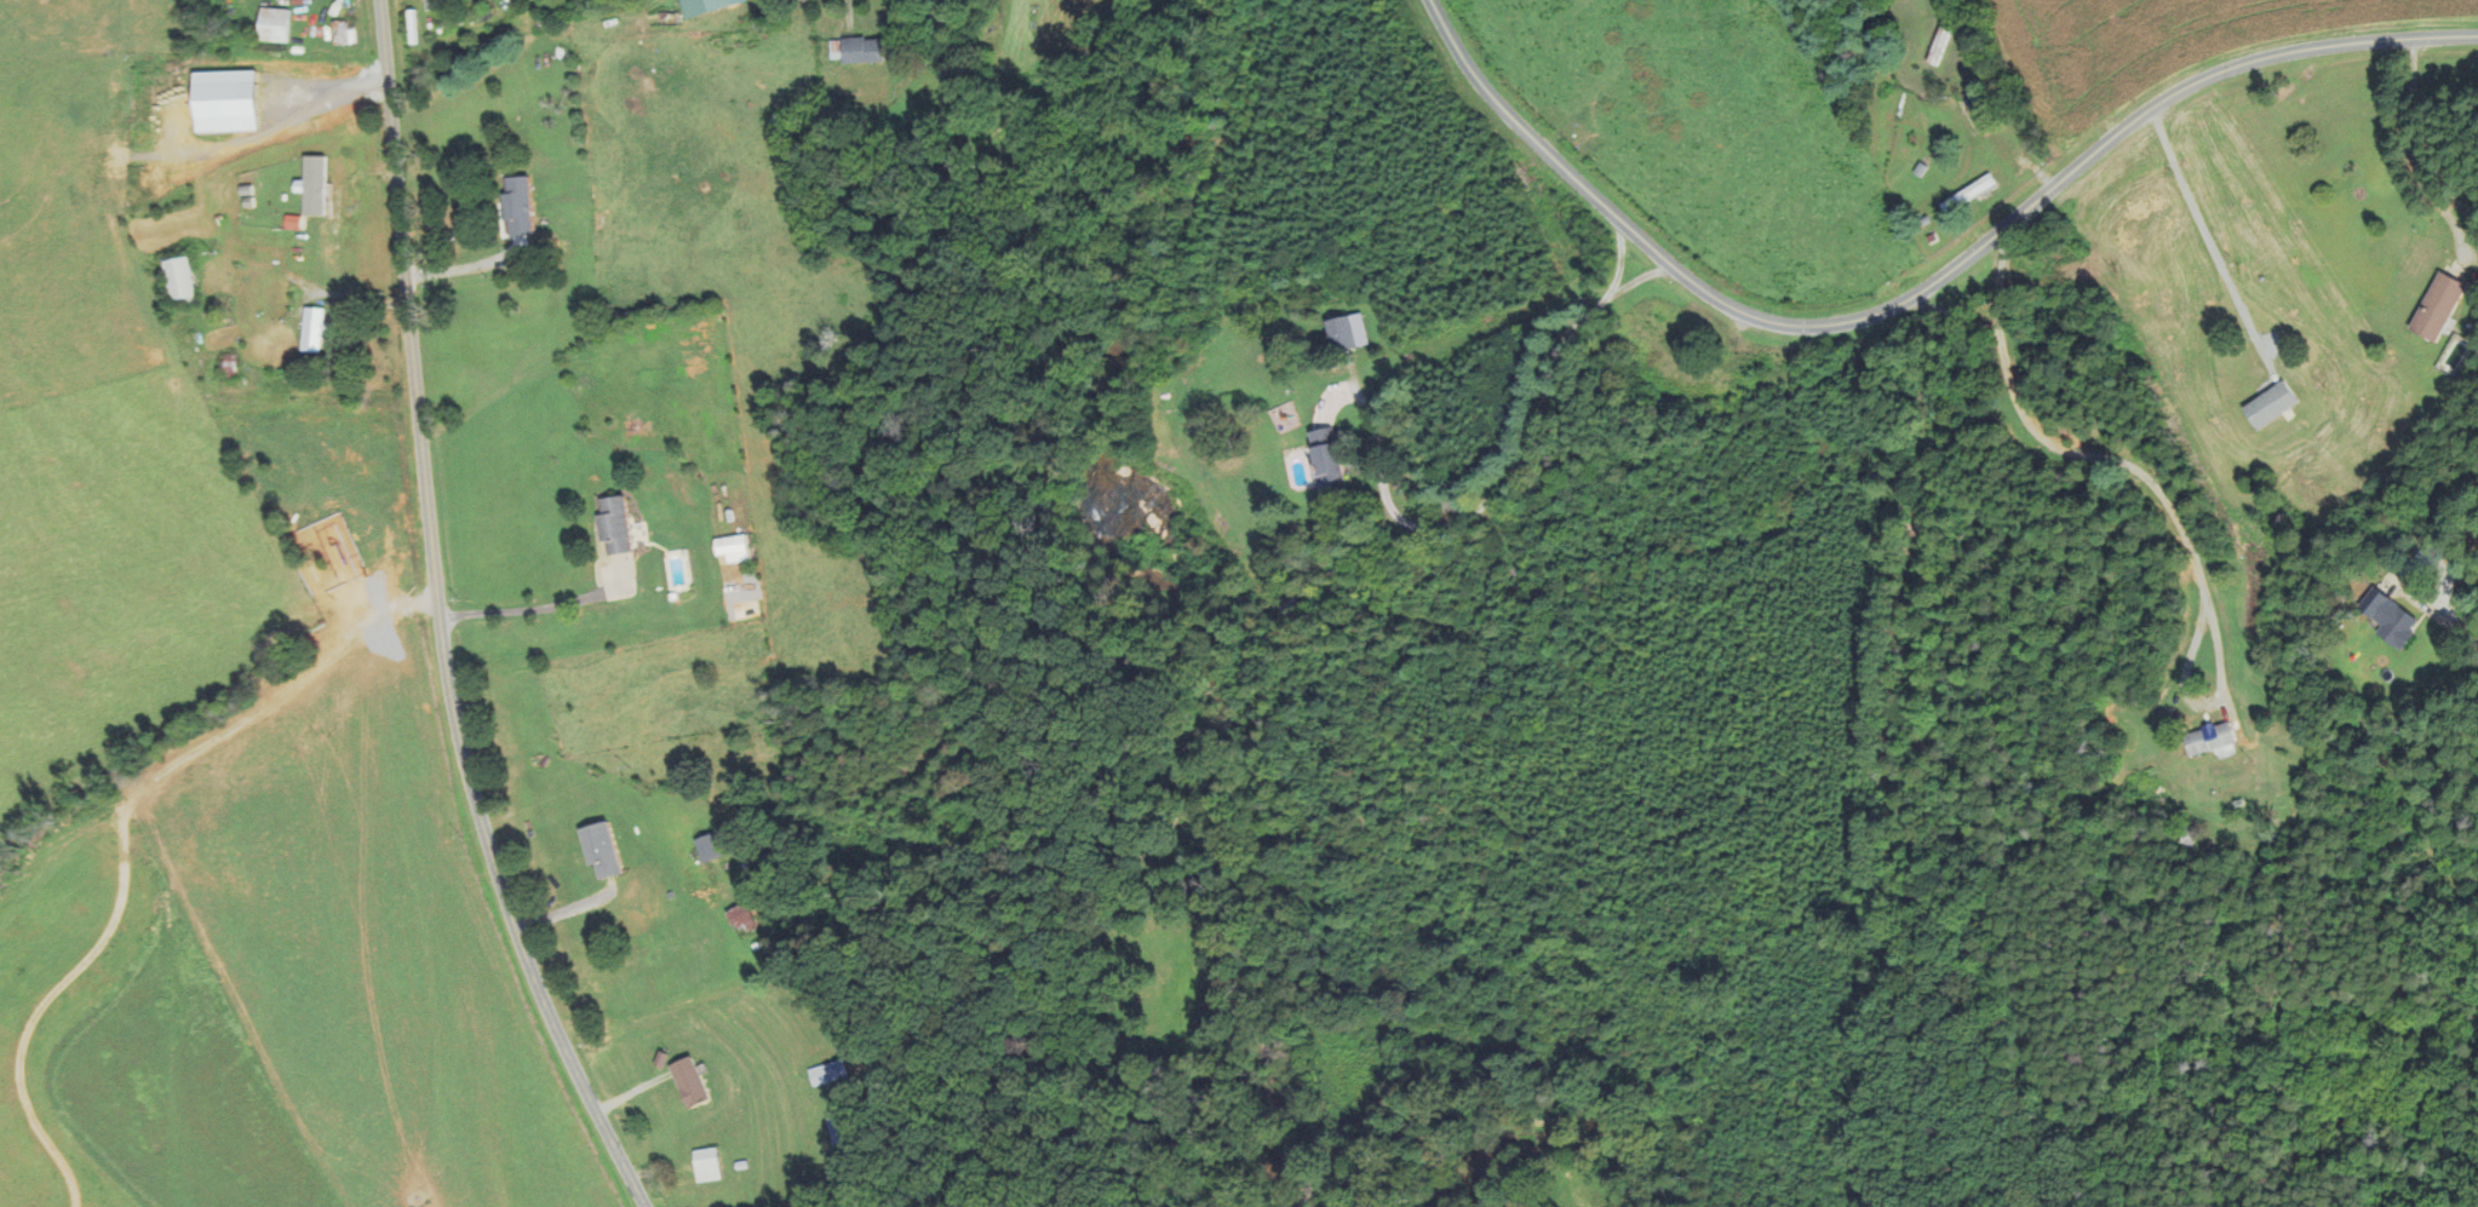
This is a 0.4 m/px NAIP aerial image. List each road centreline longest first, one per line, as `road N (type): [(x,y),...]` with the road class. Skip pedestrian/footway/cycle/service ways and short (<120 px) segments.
road 1 (residential): [(2477,36),(2335,45),(2204,77),(2111,138),(1886,323),(1807,340),(1738,321),(1619,223),(1496,102),(1431,0)]
road 2 (residential): [(647,1206),(534,977),(463,749),(432,550),(380,0)]

